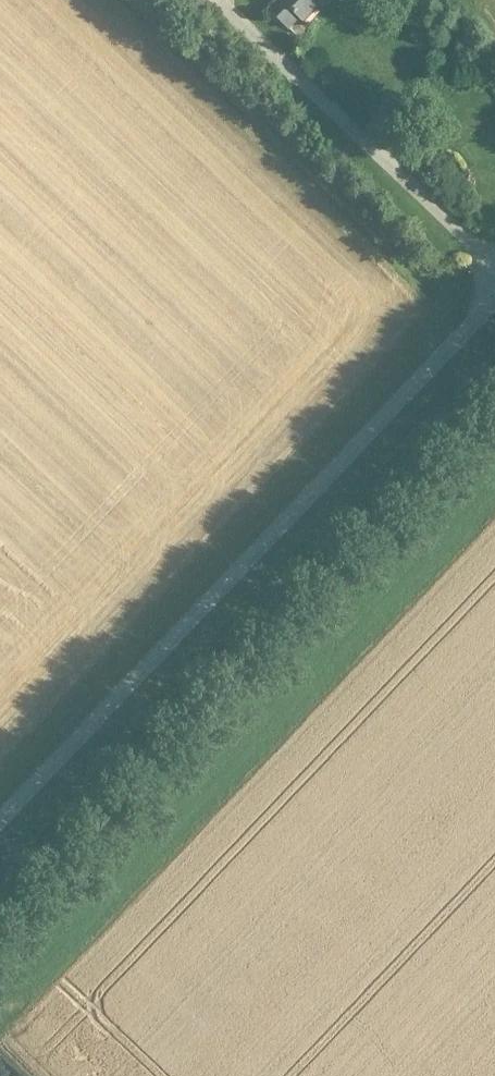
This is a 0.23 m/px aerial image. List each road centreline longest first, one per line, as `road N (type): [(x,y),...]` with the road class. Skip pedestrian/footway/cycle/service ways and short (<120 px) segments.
road 1 (unclassified): [(0,819),(494,299)]

